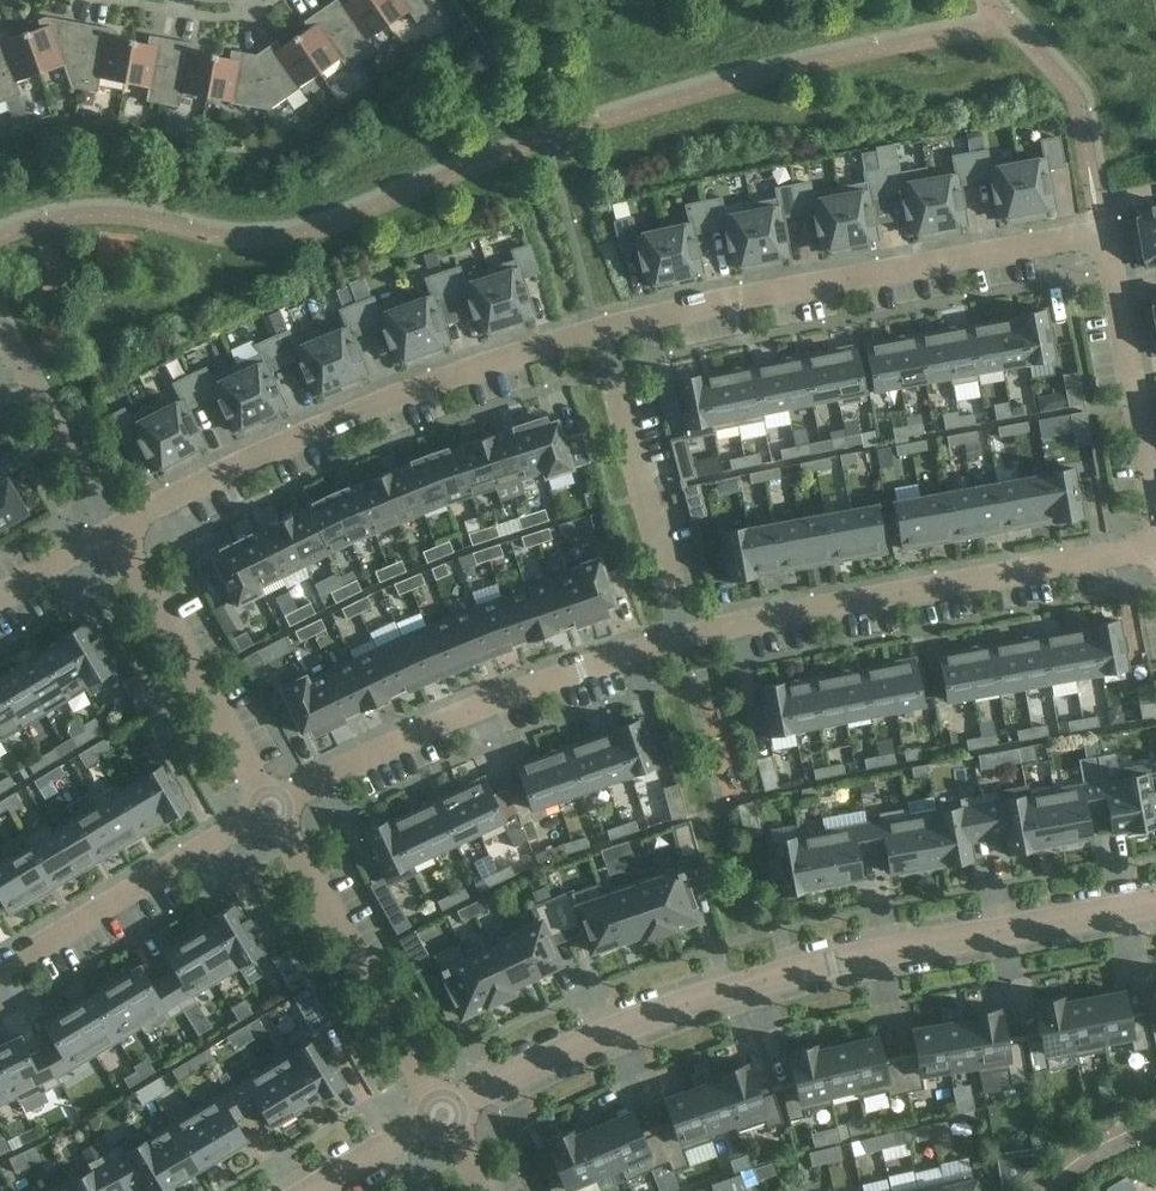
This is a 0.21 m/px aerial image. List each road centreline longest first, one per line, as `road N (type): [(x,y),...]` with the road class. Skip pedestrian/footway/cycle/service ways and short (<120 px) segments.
road 1 (residential): [(1155,906),(784,973),(651,1016),(440,1122)]
road 2 (residential): [(104,534),(279,447),(596,333)]
road 3 (residential): [(596,333),(1102,235)]
road 4 (residential): [(676,641),(1155,549)]
road 5 (residential): [(270,809),(376,750),(524,689),(676,641)]
road 6 (residential): [(270,809),(440,1122)]
road 7 (residential): [(104,534),(270,809)]
road 8 (residential): [(676,641),(671,593),(596,333)]
road 9 (residential): [(0,972),(270,809)]
road 10 (residential): [(1155,505),(1102,235)]
road 11 (residential): [(104,534),(31,374)]
road 12 (residential): [(440,1122),(327,1190)]
road 13 (residential): [(0,597),(104,534)]

